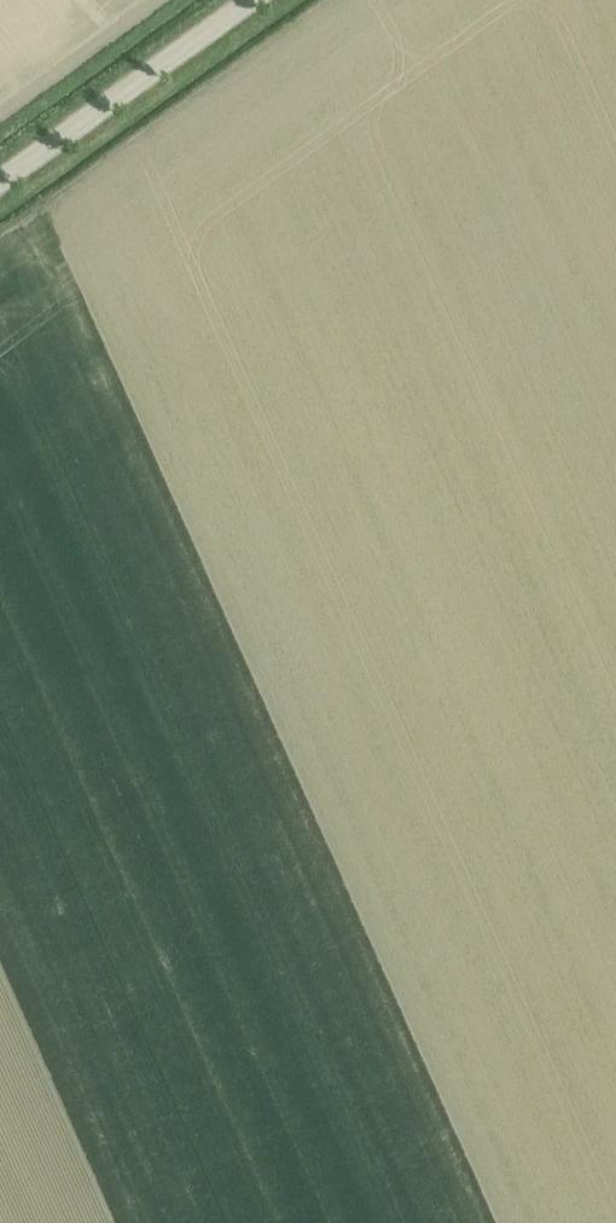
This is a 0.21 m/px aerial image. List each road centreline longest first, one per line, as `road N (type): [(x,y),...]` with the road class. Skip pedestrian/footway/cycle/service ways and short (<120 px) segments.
road 1 (unclassified): [(0,181),(251,0)]

